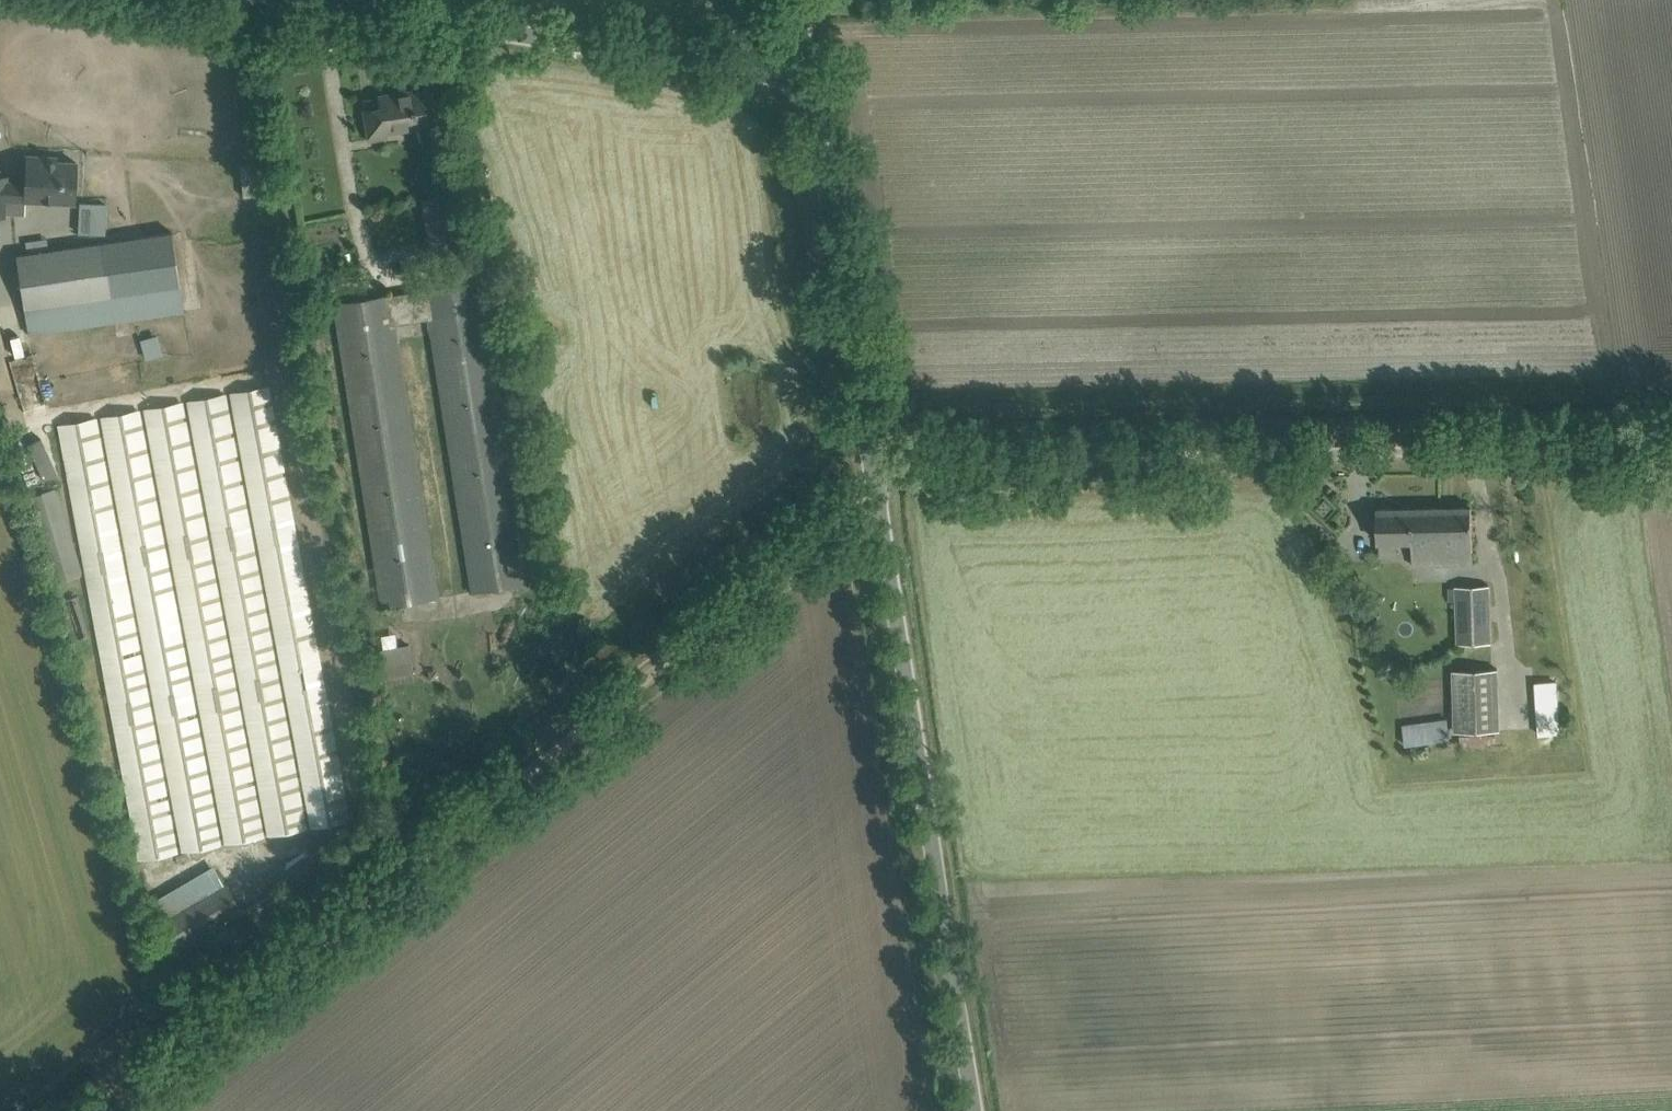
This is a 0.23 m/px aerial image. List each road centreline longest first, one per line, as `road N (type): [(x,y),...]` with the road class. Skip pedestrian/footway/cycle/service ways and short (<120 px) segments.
road 1 (track): [(114,1110),(854,510),(871,468)]
road 2 (unclassified): [(972,1110),(871,468)]
road 3 (unclassified): [(871,468),(1477,450)]
road 4 (unclassified): [(811,81),(331,0)]
road 5 (unclassified): [(871,468),(811,81)]
road 6 (track): [(1477,450),(1671,444)]

